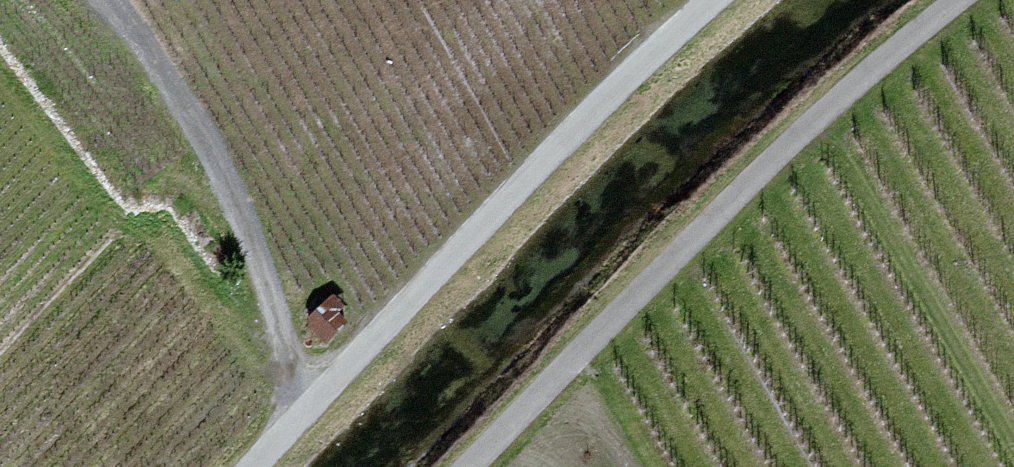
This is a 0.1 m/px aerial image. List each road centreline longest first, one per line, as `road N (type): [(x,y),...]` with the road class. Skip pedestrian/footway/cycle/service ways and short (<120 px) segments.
road 1 (unclassified): [(468,466),(796,134),(958,0)]
road 2 (unclassified): [(711,0),(250,466)]
road 3 (track): [(108,0),(204,141),(251,240),(303,411)]

